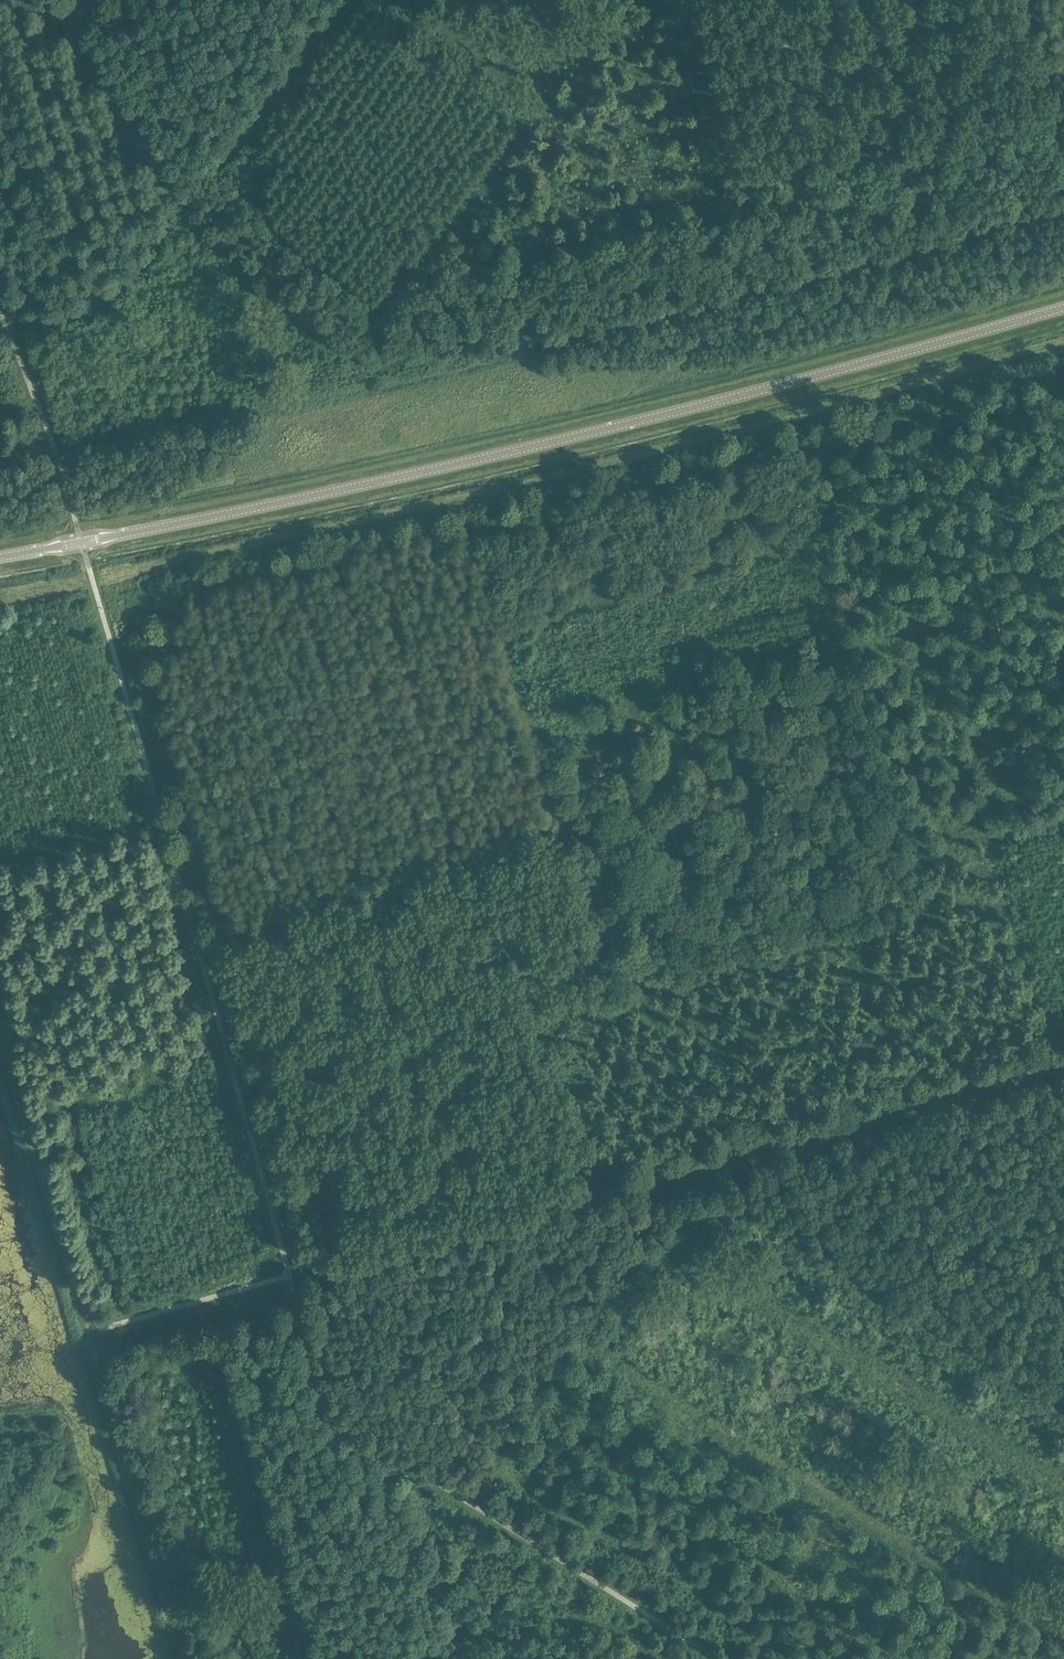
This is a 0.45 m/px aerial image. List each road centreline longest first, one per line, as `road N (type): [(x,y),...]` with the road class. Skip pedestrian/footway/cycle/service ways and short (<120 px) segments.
road 1 (track): [(0,596),(497,491),(1063,342)]
road 2 (tertiary): [(0,557),(345,490),(664,416),(1063,307)]
road 3 (track): [(0,1039),(183,1658)]

